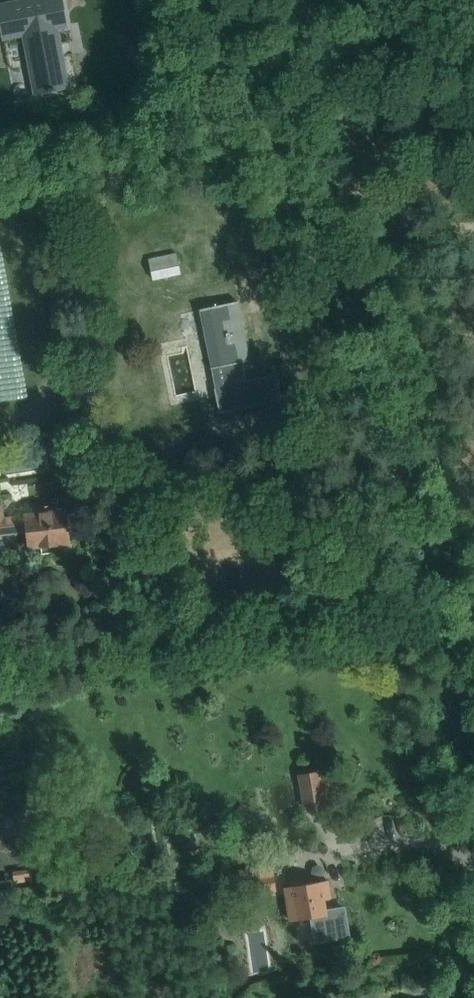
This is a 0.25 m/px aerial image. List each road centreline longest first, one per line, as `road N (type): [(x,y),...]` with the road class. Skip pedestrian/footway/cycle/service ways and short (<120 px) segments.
road 1 (unclassified): [(473,861),(405,448),(380,367),(180,0)]
road 2 (track): [(0,657),(434,604)]
road 3 (track): [(315,250),(473,230)]

